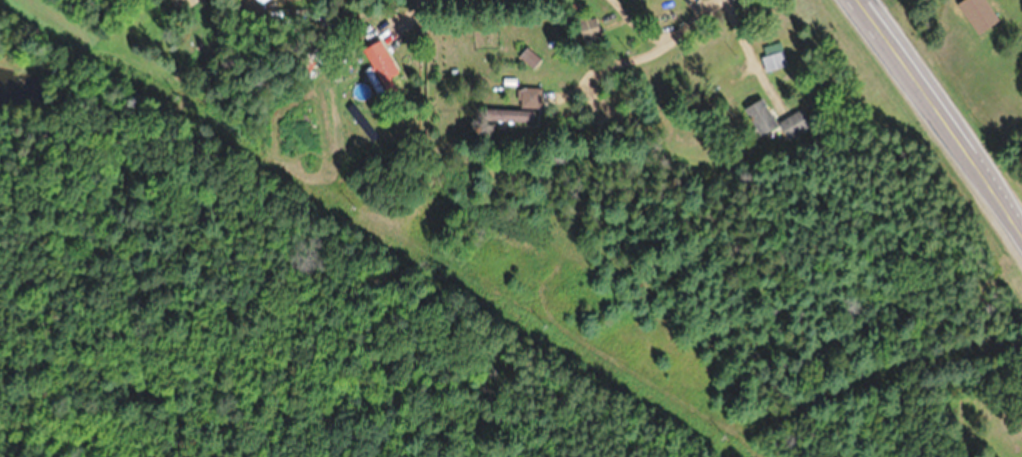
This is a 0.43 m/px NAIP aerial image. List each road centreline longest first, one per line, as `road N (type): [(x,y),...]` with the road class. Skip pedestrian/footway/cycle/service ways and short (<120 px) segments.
road 1 (secondary): [(859,0),(1021,242)]

